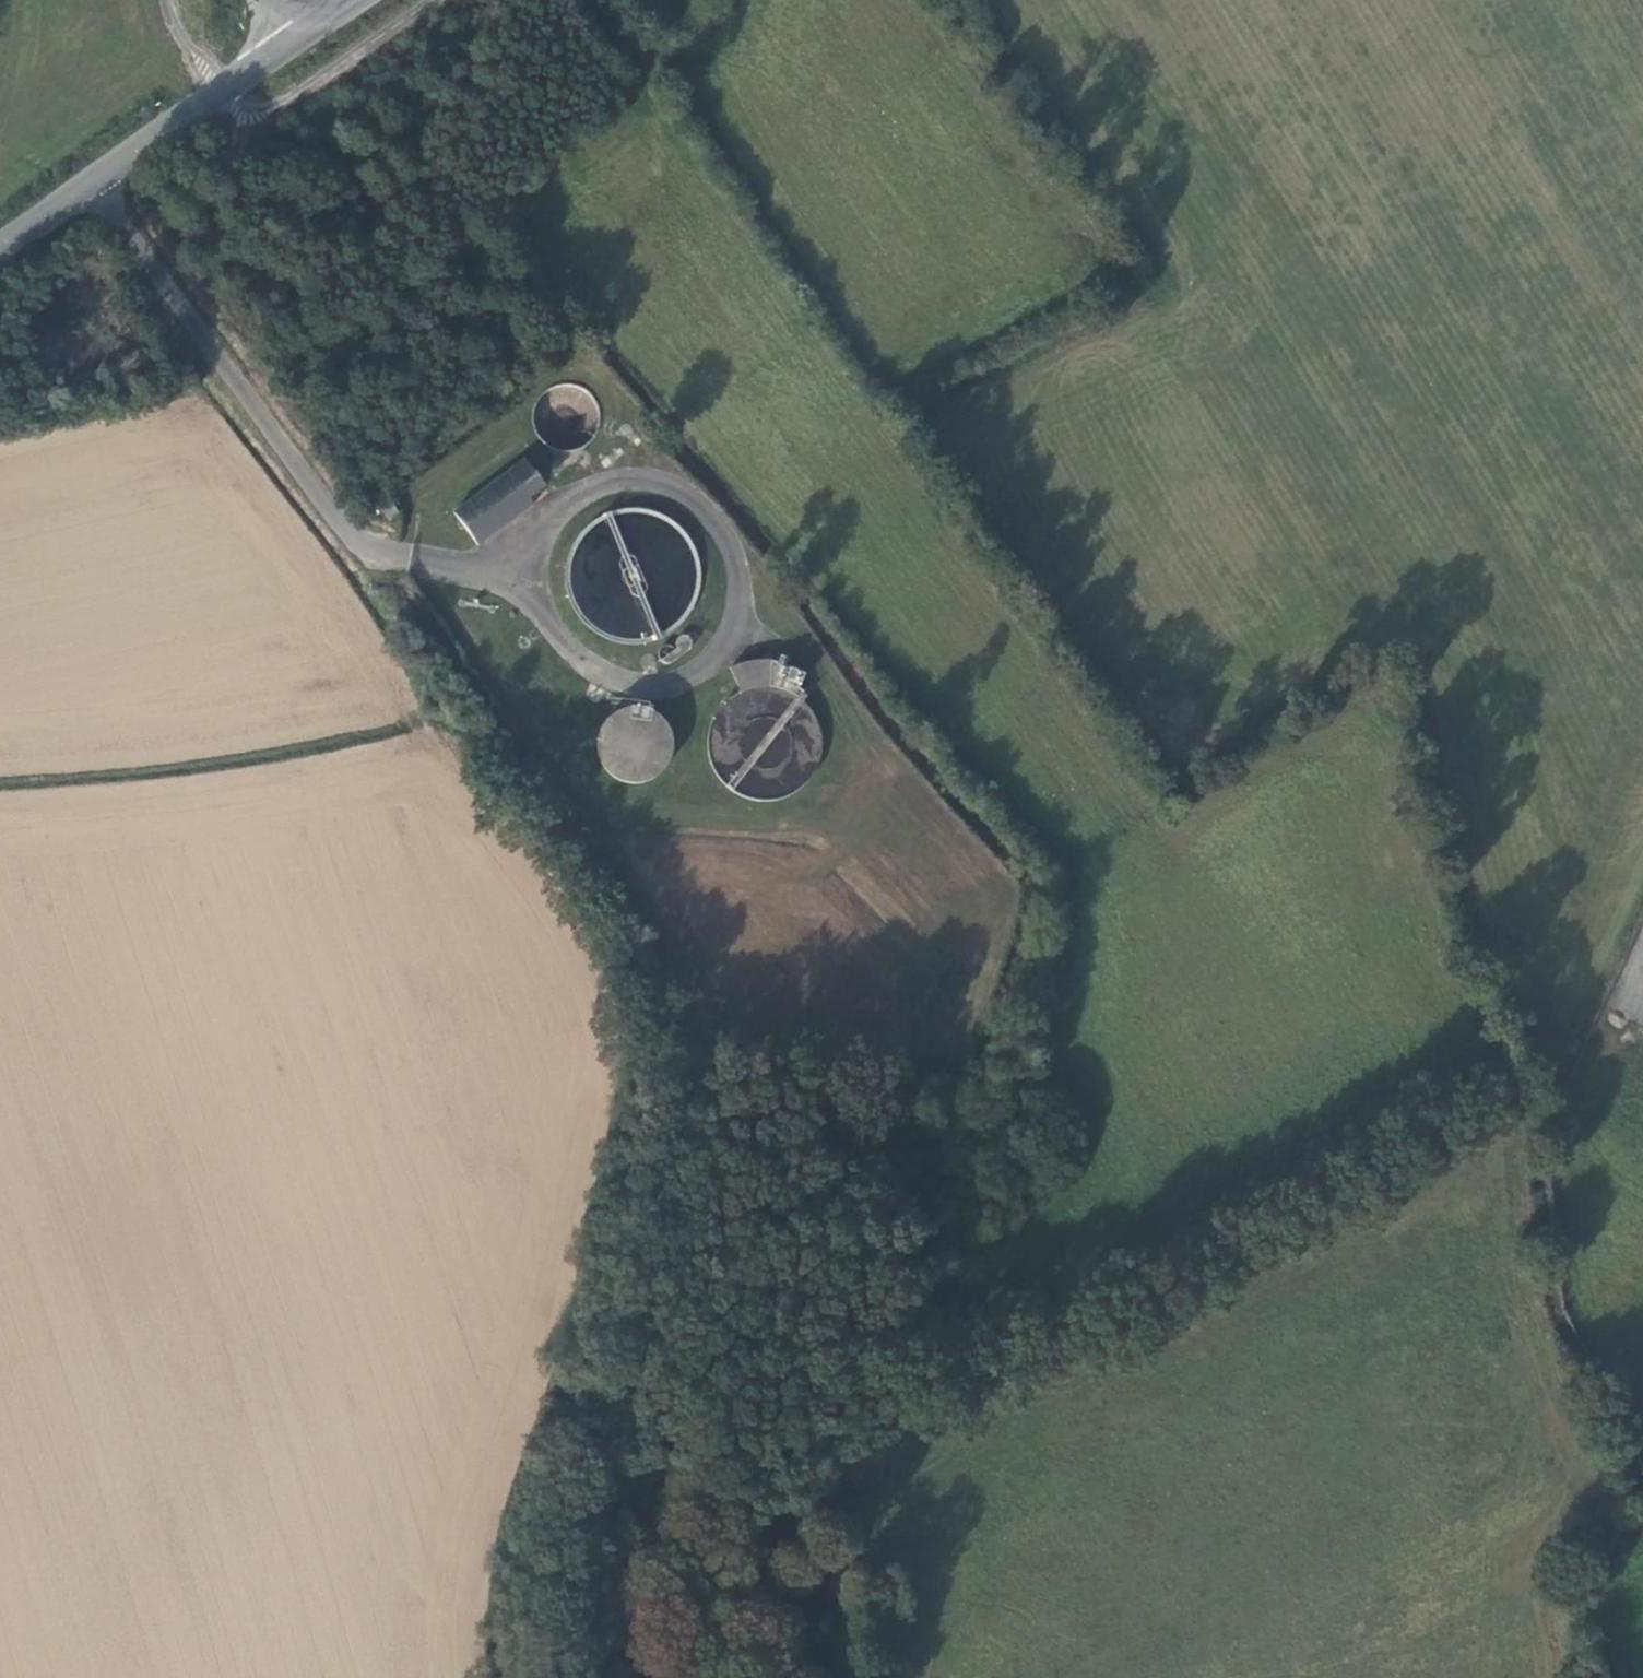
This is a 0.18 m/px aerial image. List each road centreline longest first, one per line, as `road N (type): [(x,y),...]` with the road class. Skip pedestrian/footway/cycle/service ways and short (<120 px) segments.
road 1 (track): [(363,556),(611,905),(653,1039),(642,1167),(551,1443),(517,1617),(527,1677)]
road 2 (tertiary): [(0,242),(311,30)]

